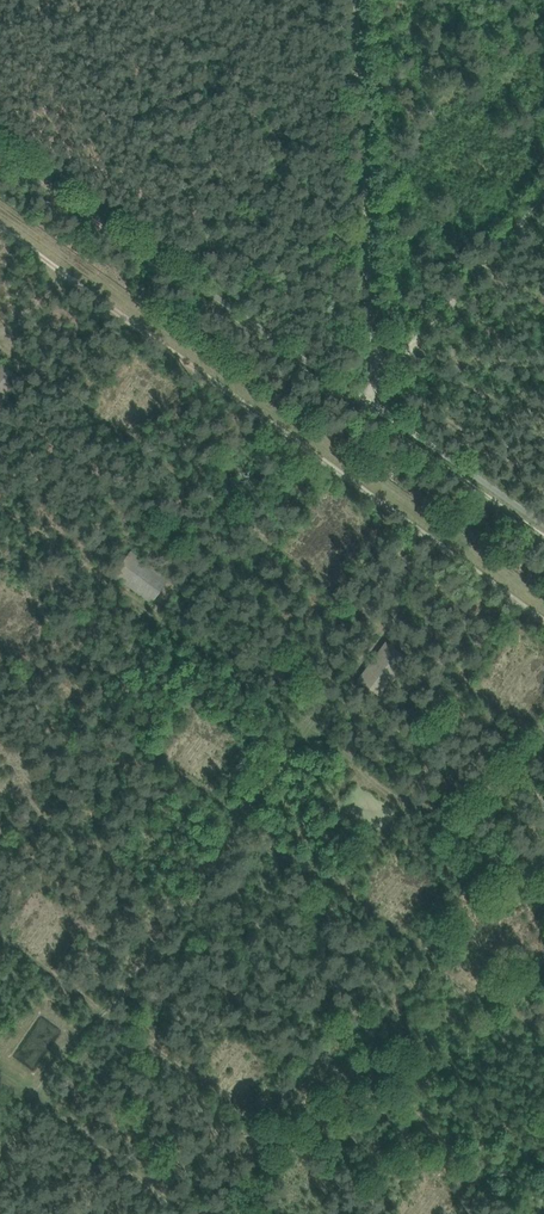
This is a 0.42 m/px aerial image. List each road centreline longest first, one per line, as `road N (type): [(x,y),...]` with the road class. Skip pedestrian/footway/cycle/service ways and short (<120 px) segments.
road 1 (track): [(0,151),(543,536)]
road 2 (track): [(354,0),(377,374)]
road 3 (track): [(377,374),(543,185)]

